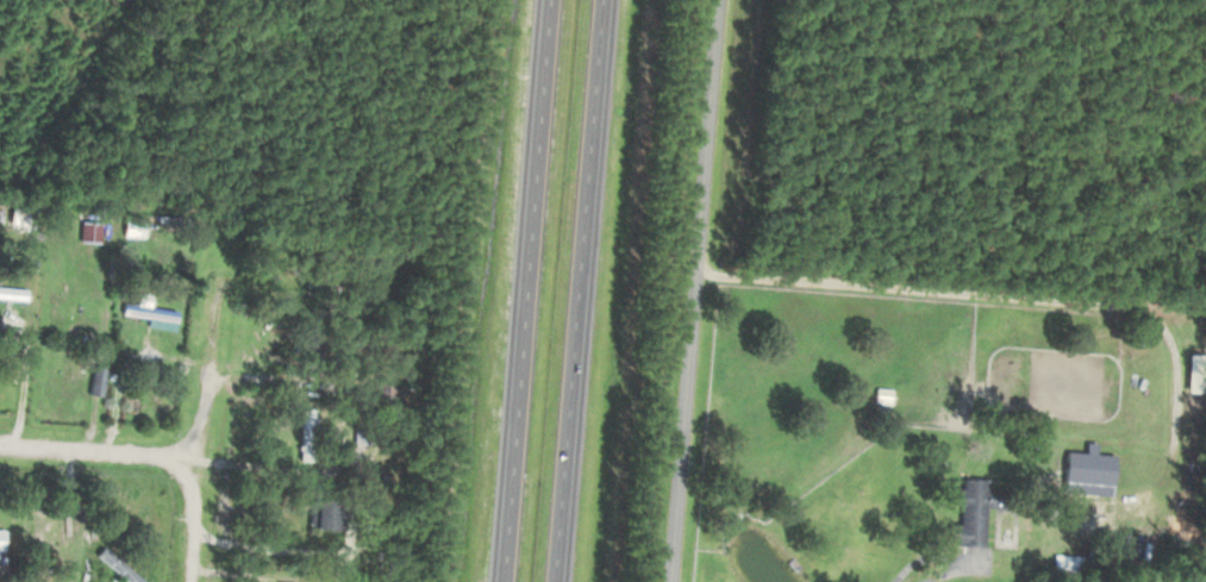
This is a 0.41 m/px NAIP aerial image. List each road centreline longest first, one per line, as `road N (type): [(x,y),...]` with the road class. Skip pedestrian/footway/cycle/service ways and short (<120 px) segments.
road 1 (motorway): [(553,0),(504,581)]
road 2 (motorway): [(556,581),(604,0)]
road 3 (residential): [(670,581),(718,0)]
road 4 (residential): [(190,581),(218,270)]
road 5 (residential): [(0,446),(201,461)]

